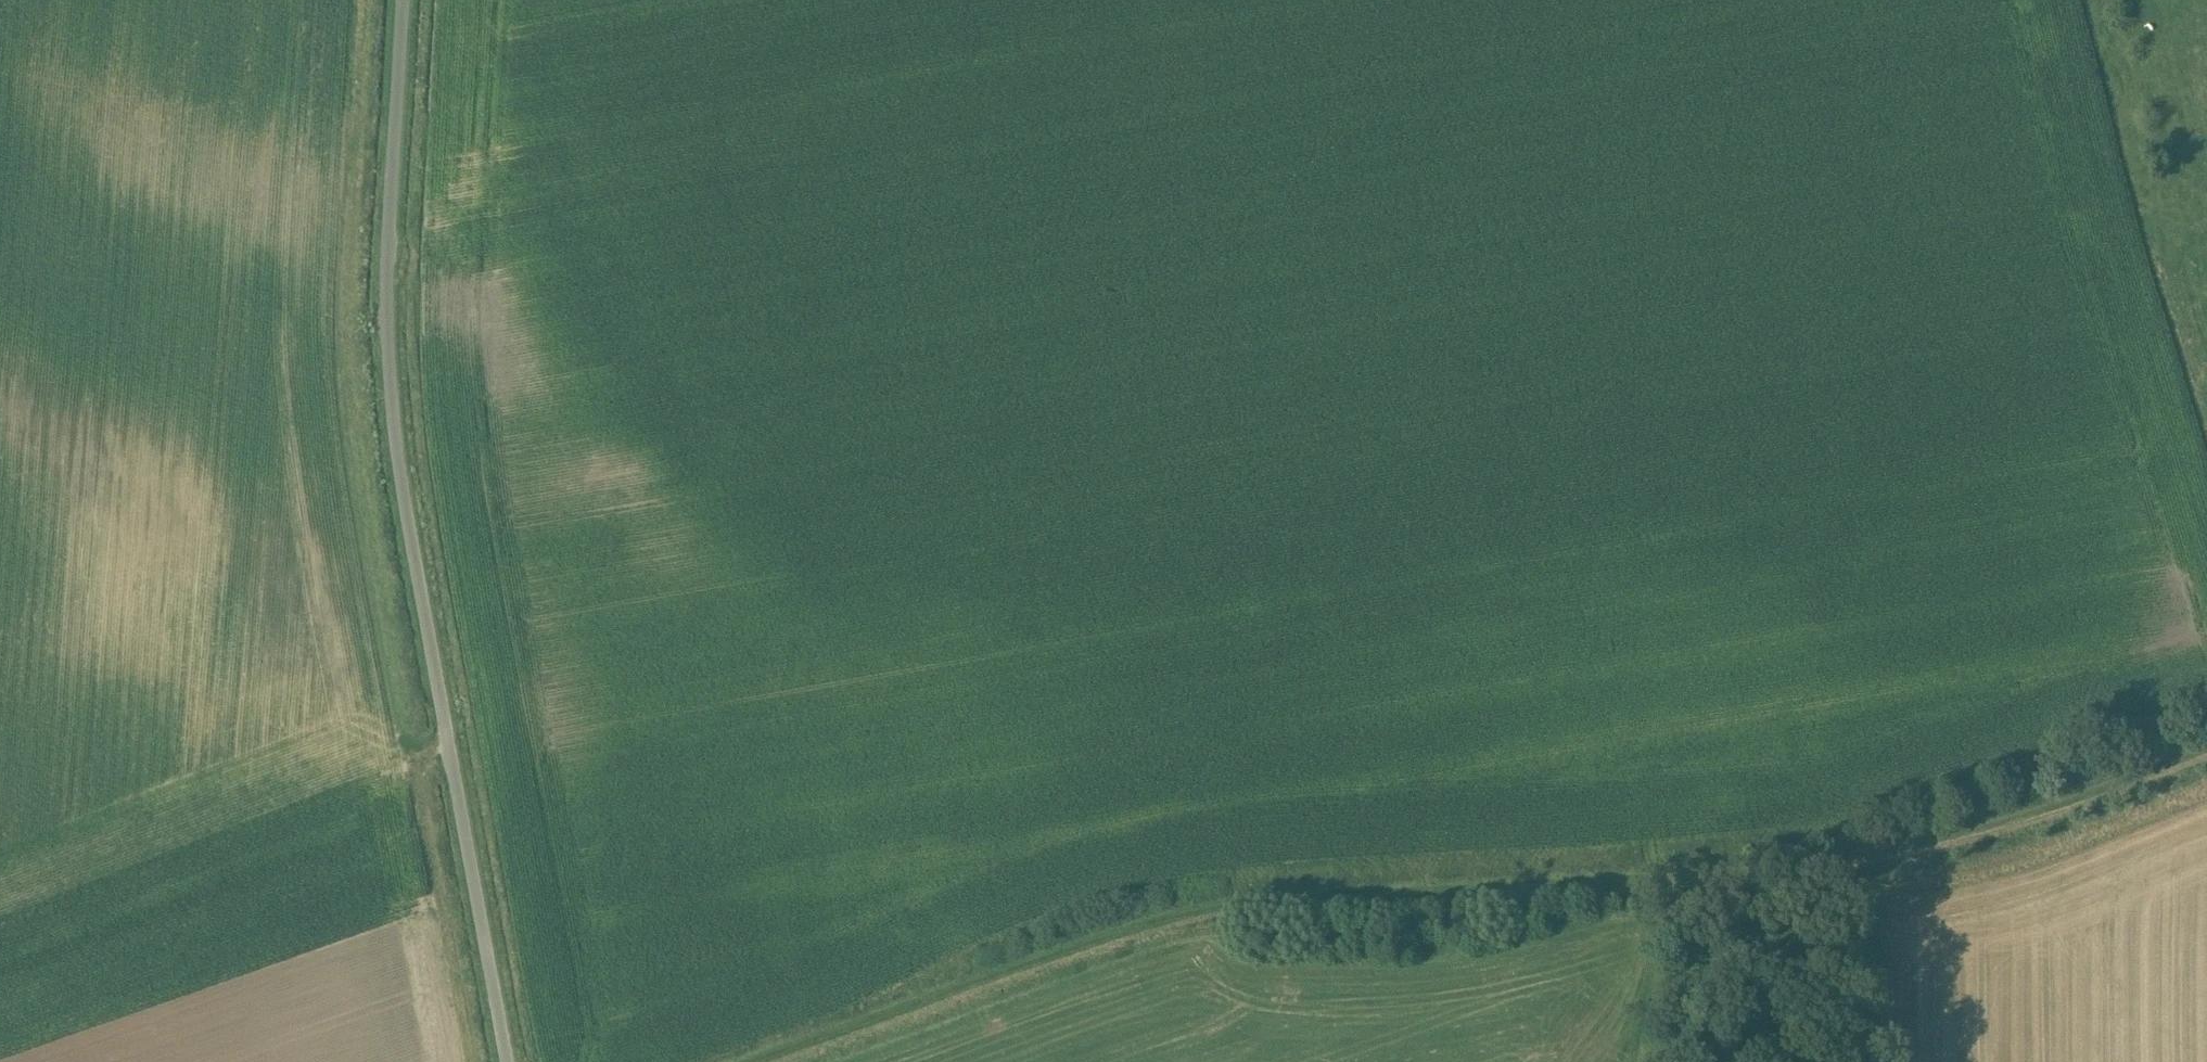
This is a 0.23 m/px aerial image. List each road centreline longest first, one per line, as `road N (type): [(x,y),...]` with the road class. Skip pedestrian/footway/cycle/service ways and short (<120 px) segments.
road 1 (track): [(2206,744),(1922,847),(1193,907),(1078,940),(748,1061)]
road 2 (unclassified): [(512,1061),(405,476),(389,310),(407,0)]

